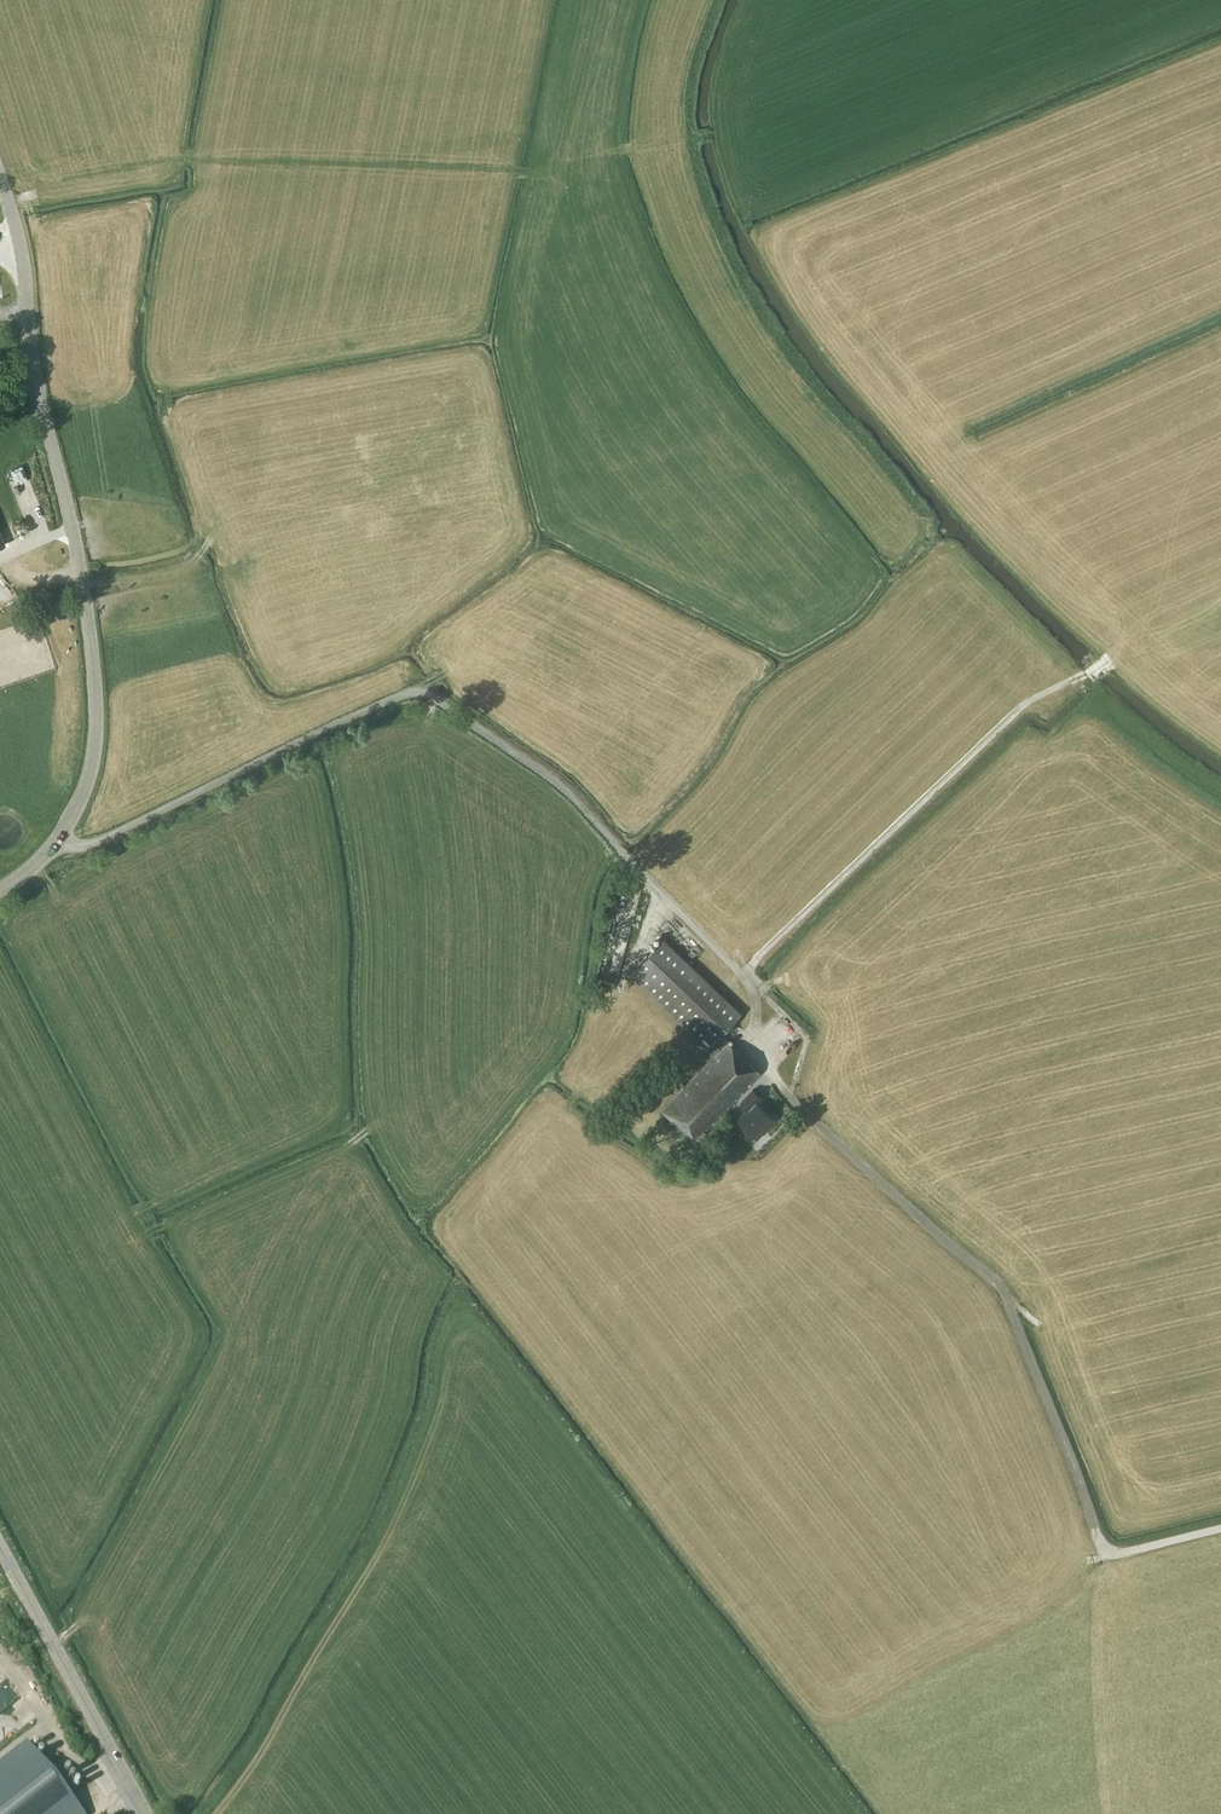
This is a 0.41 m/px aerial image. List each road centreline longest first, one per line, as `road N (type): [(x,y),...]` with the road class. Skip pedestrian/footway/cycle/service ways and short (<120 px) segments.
road 1 (tertiary): [(0,889),(45,855),(69,823),(87,784),(96,720),(81,563),(37,388),(21,253),(0,183)]
road 2 (track): [(740,977),(1024,706),(1159,637)]
road 3 (tertiary): [(146,1813),(0,1553)]

